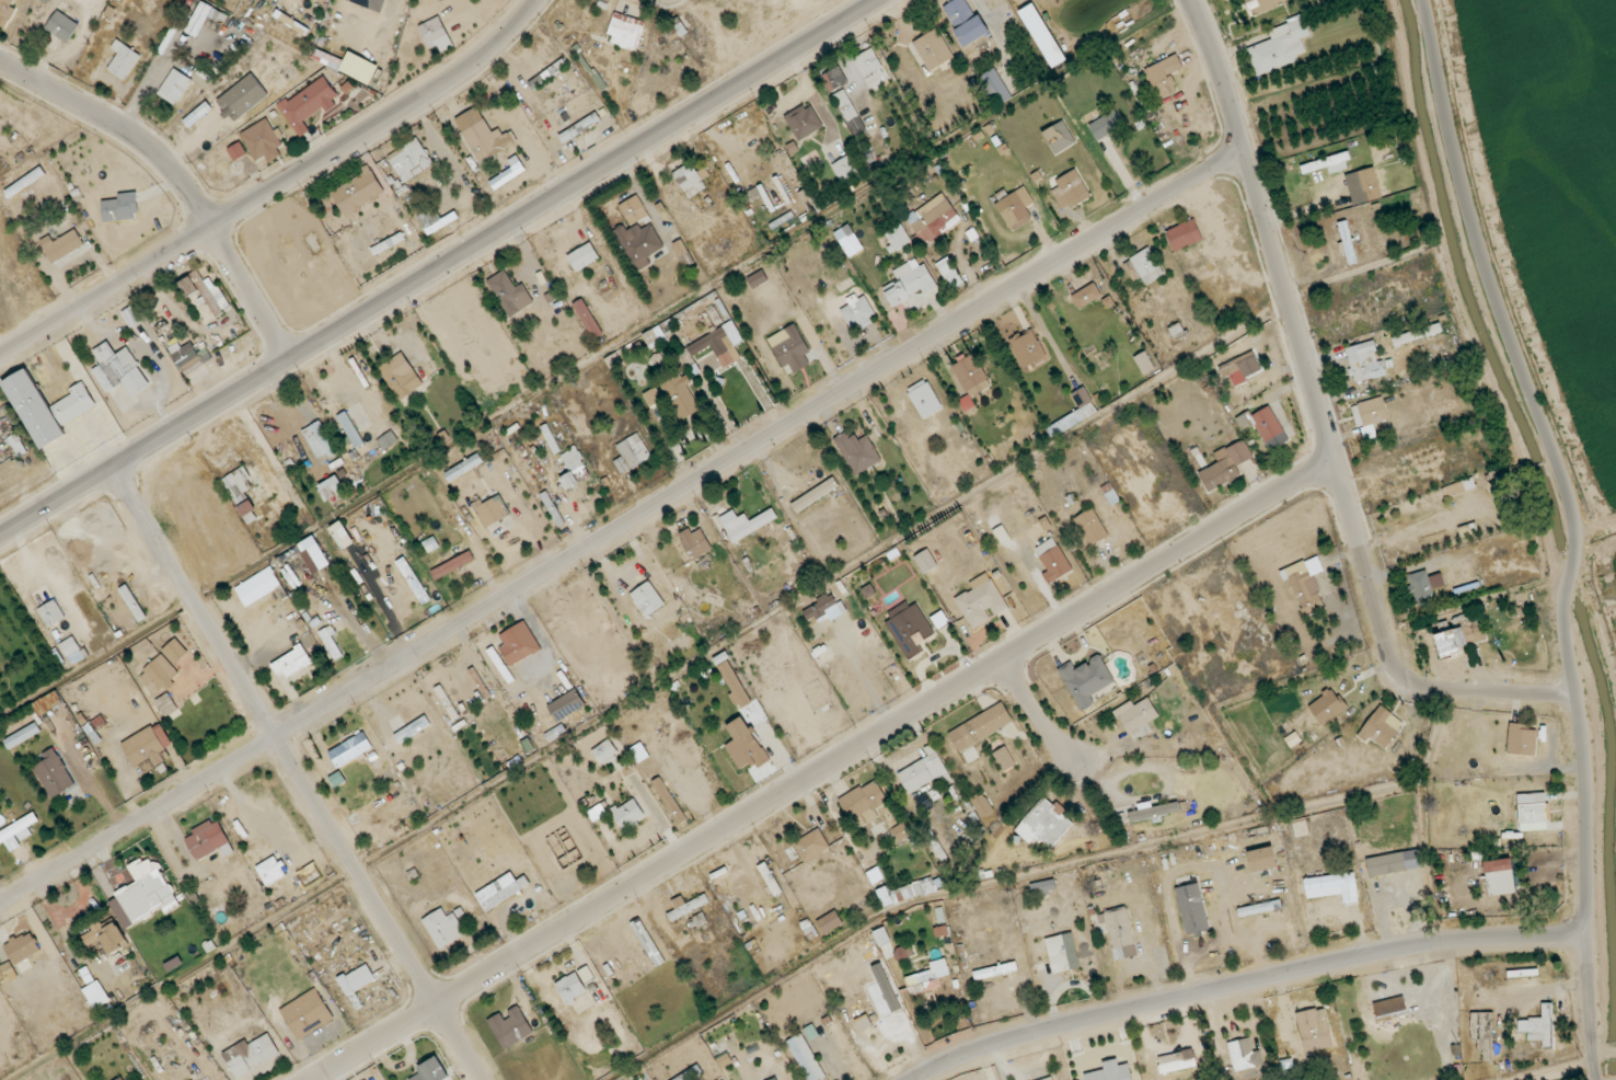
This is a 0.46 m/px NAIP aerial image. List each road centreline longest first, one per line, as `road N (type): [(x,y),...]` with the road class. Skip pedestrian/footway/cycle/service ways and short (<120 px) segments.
road 1 (residential): [(0,906),(1244,150)]
road 2 (residential): [(319,1079),(1335,461)]
road 3 (tertiary): [(0,541),(889,0)]
road 4 (residential): [(1575,696),(1420,687),(1394,669),(1233,107),(1189,0)]
road 5 (residential): [(1584,930),(1466,940),(1187,992),(950,1056),(907,1079)]
road 6 (residential): [(0,356),(448,82),(539,0)]
road 7 (tertiary): [(1572,568),(1570,497),(1484,263),(1425,0)]
road 8 (tertiary): [(1596,1079),(1584,930),(1585,762),(1563,621),(1569,586)]
road 9 (residential): [(293,359),(168,164),(118,127),(0,62)]
road 10 (residential): [(483,1079),(275,737)]
road 11 (residential): [(275,737),(113,472)]
road 12 (residential): [(1002,663),(1048,733),(1080,759)]

